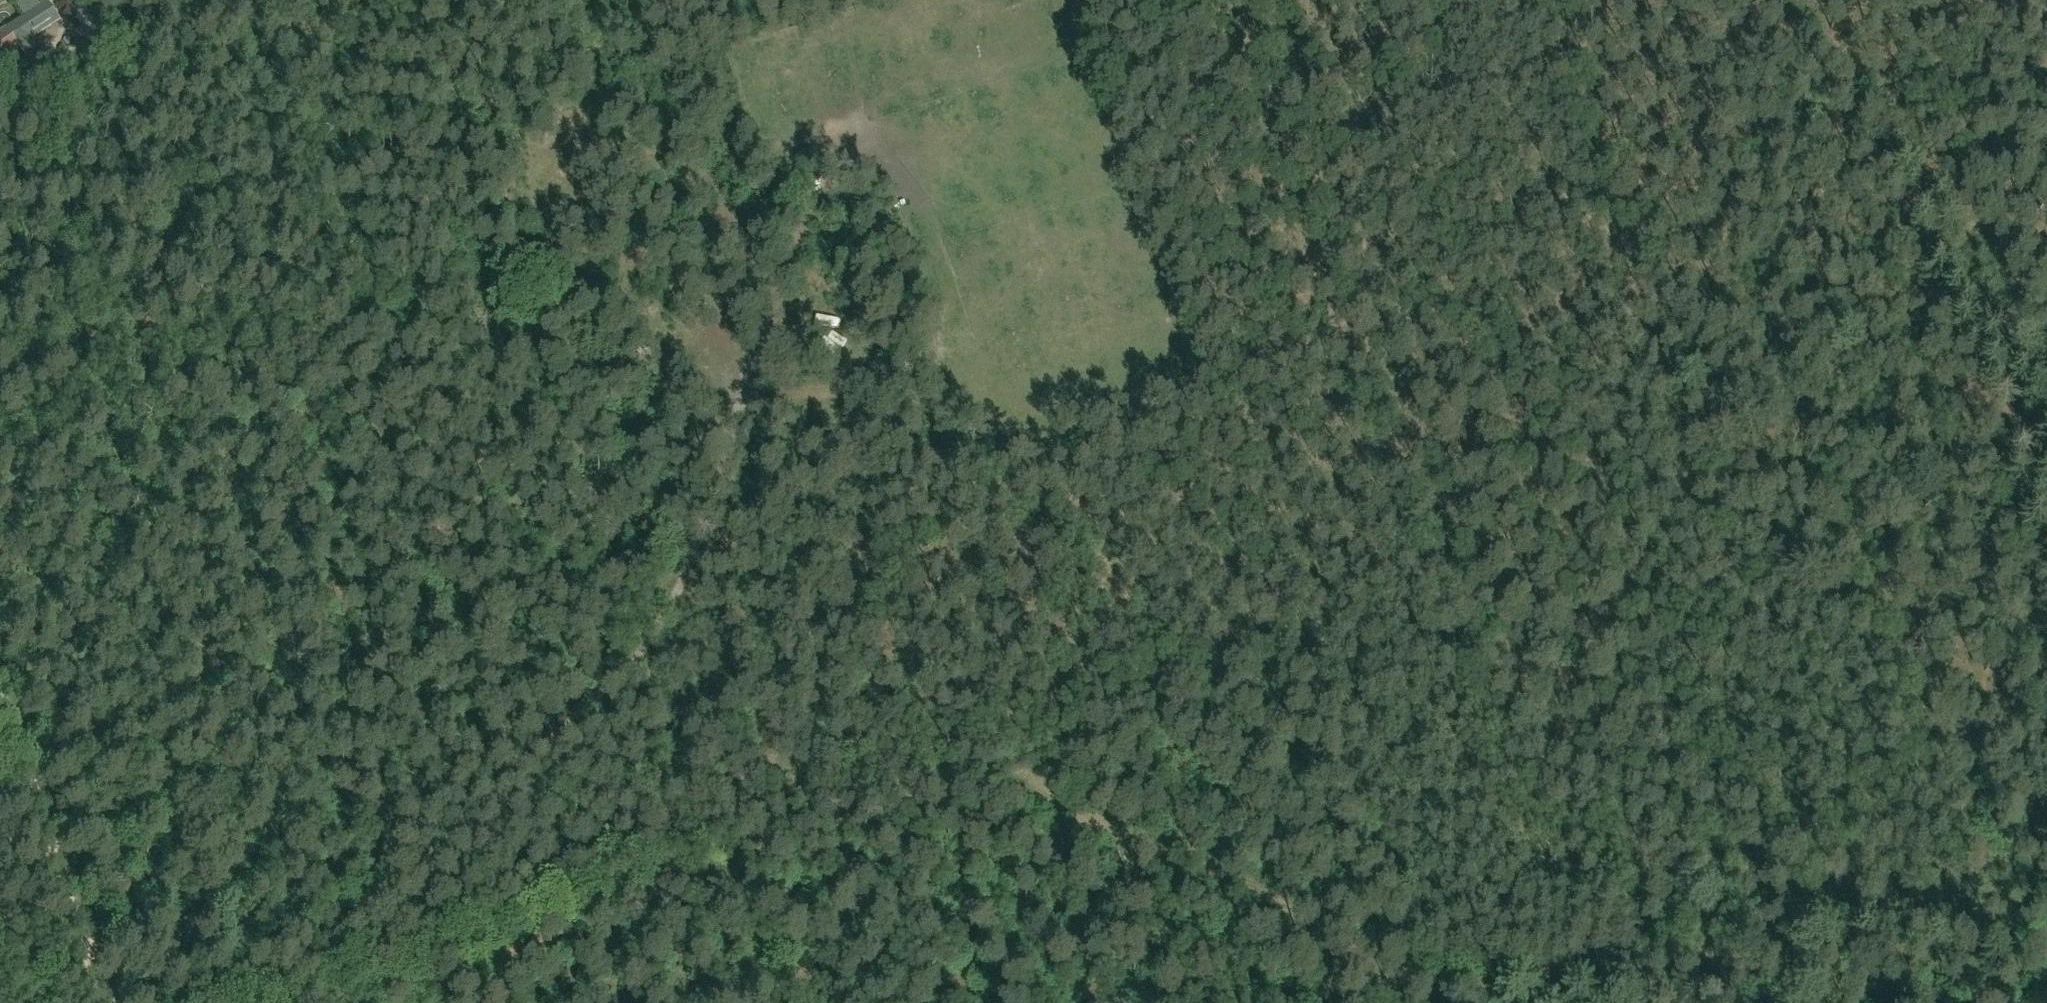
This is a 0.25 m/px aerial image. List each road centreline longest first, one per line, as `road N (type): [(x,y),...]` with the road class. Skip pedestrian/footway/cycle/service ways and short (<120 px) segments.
road 1 (track): [(327,1002),(1097,737),(1589,881),(2046,828)]
road 2 (track): [(109,1002),(0,696)]

